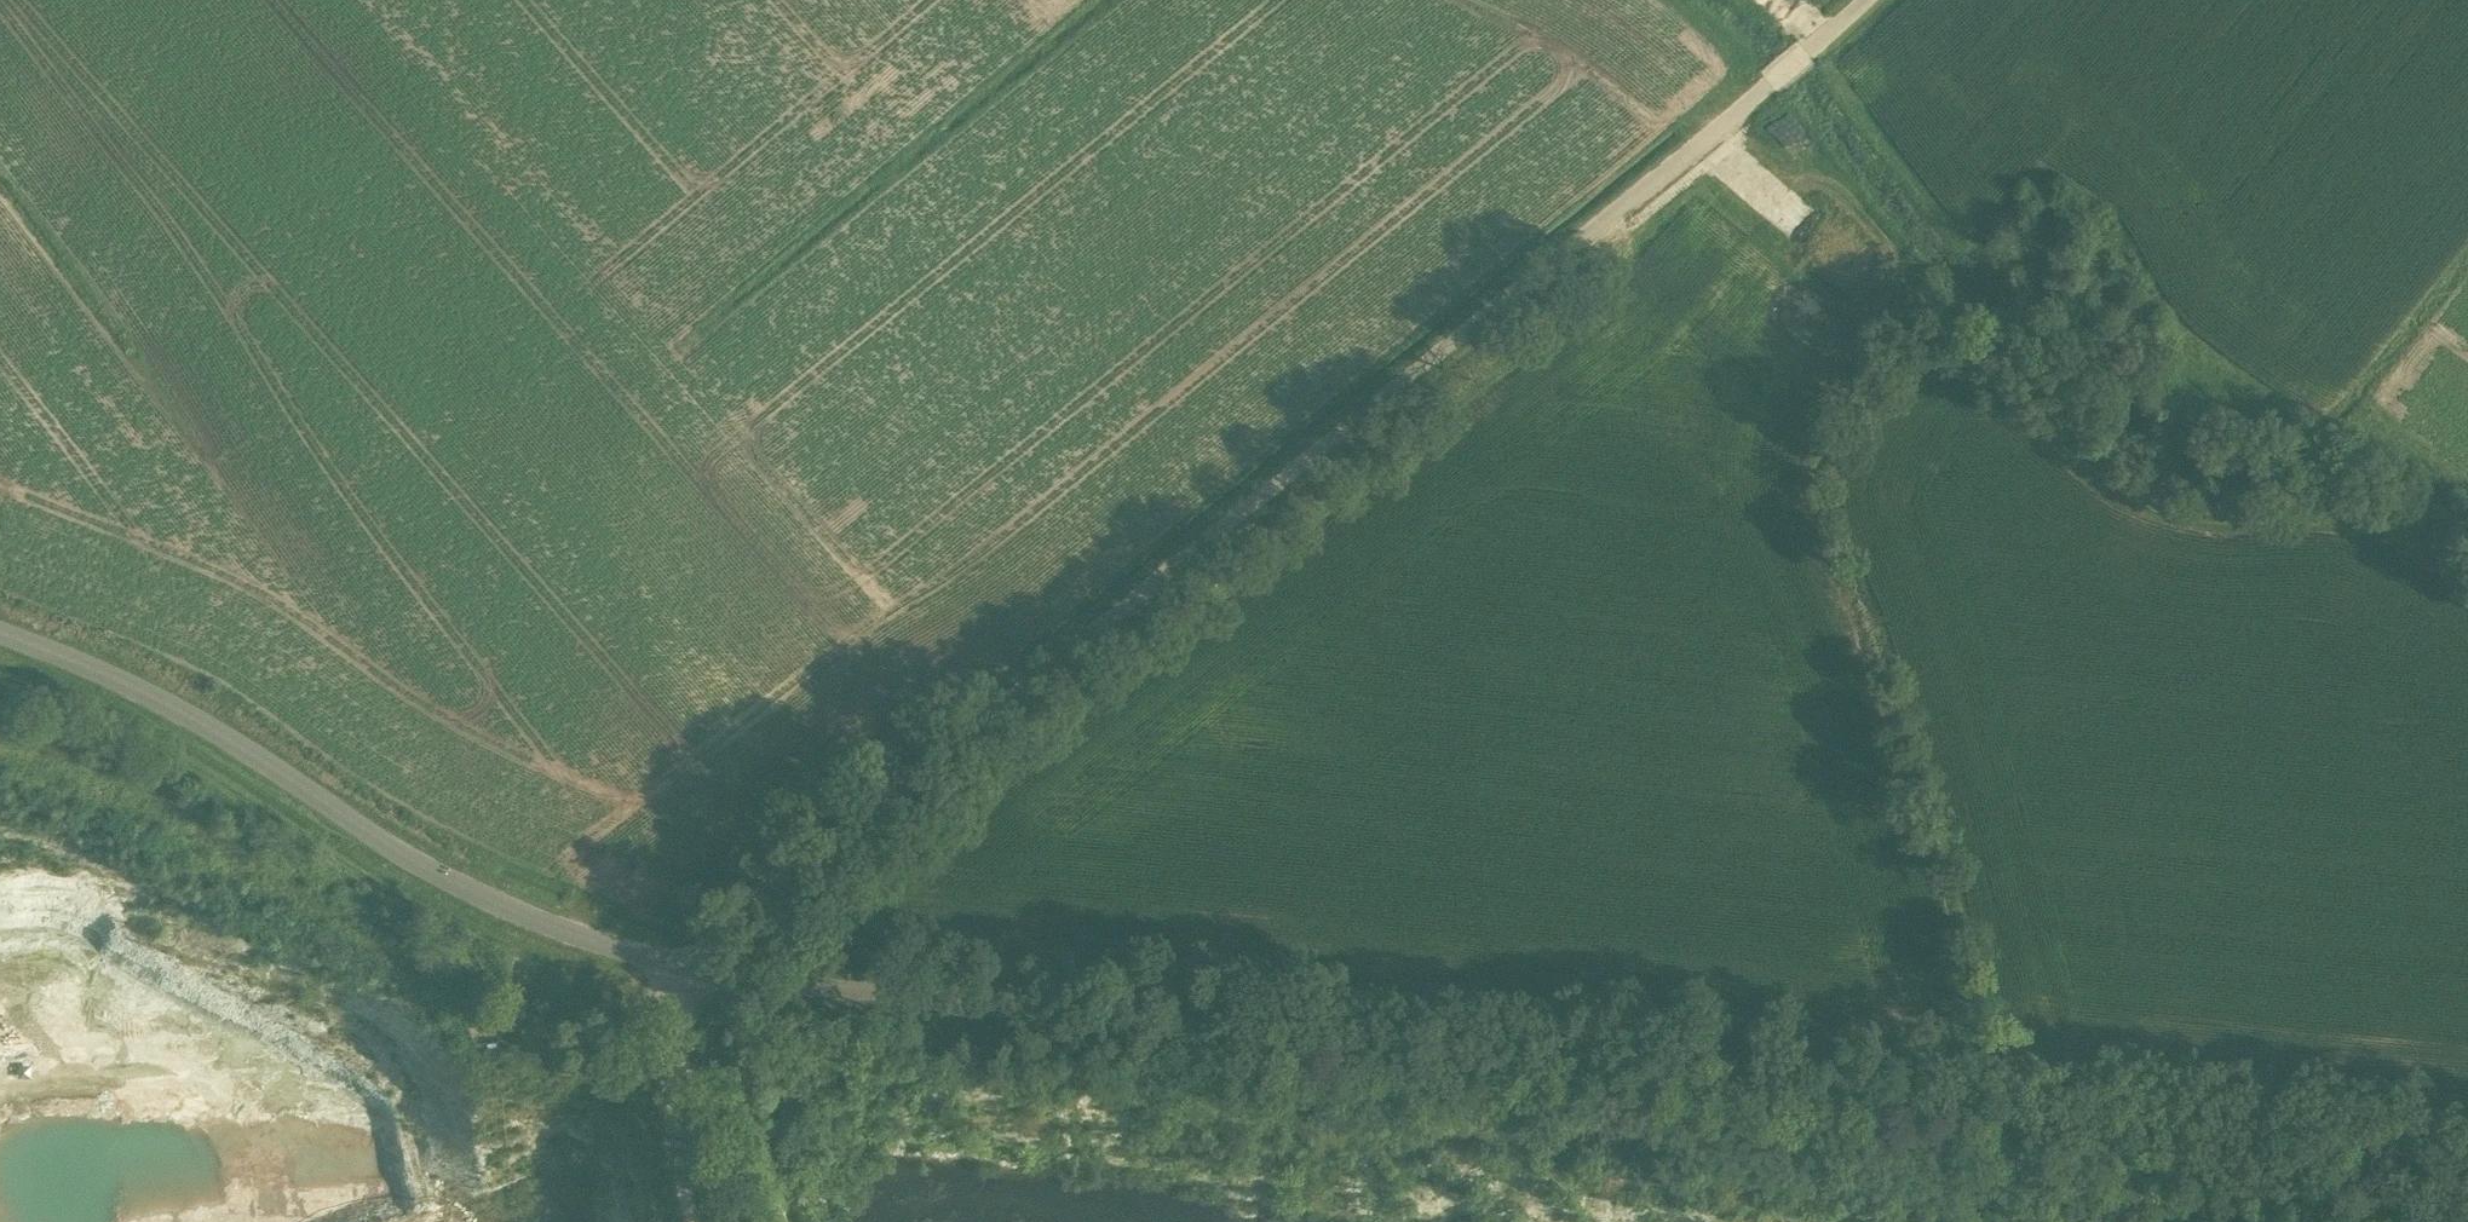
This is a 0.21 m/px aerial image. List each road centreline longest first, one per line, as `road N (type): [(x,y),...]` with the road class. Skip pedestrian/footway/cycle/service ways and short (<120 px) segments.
road 1 (tertiary): [(2467,1151),(901,1000),(694,970)]
road 2 (unclassified): [(694,970),(963,736),(1772,84),(1863,0)]
road 3 (tertiary): [(694,970),(490,901),(88,663),(0,629)]

